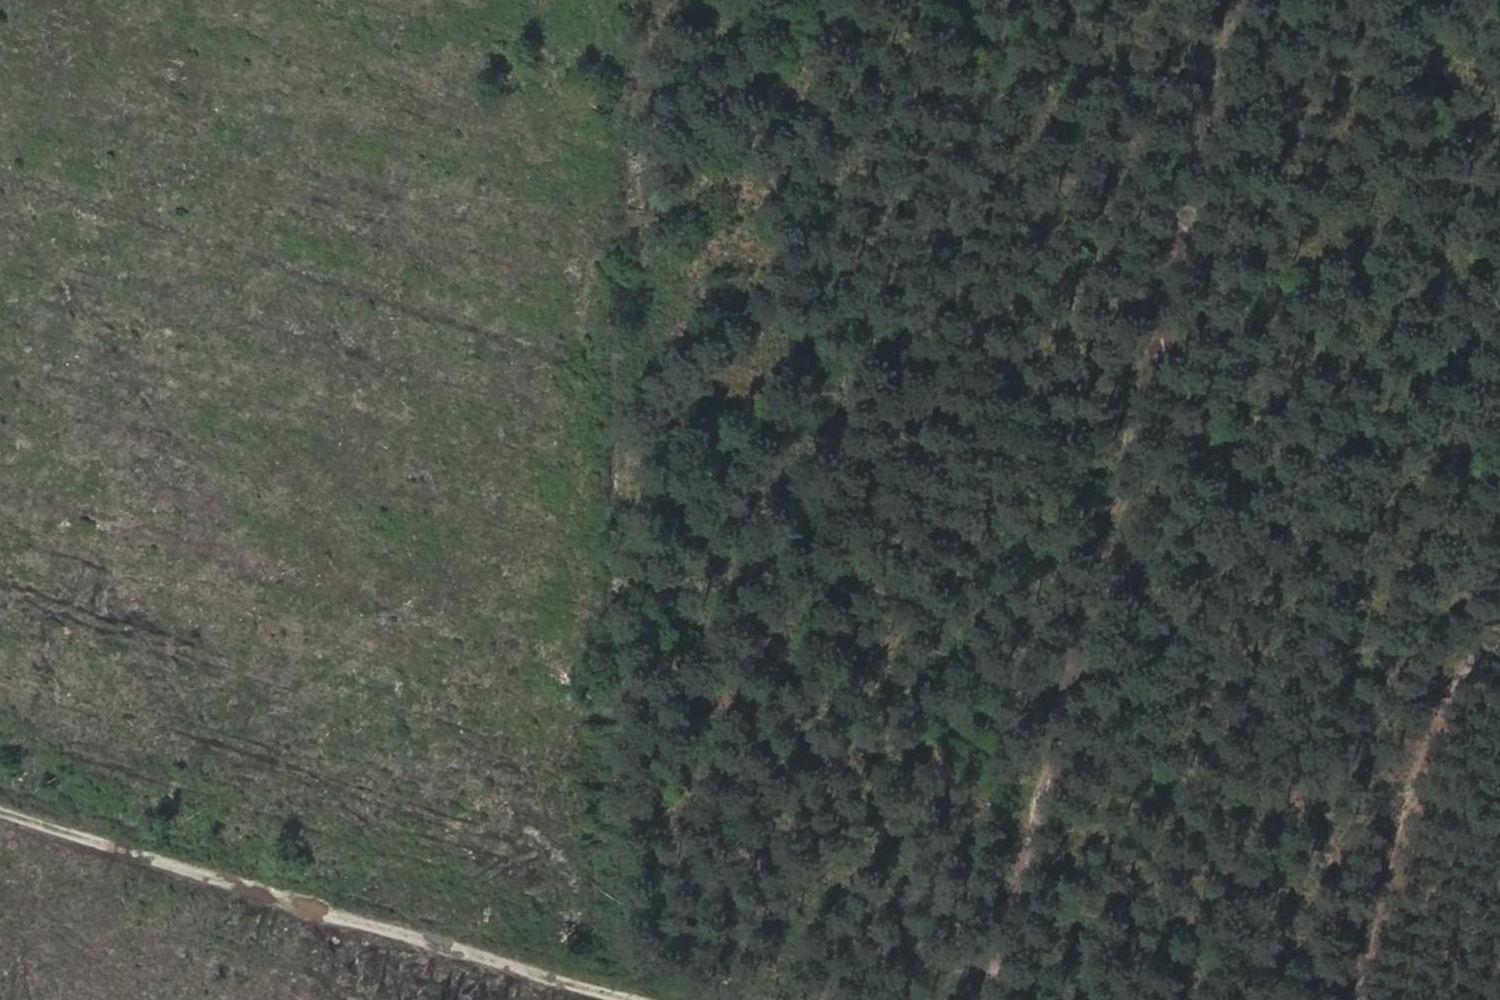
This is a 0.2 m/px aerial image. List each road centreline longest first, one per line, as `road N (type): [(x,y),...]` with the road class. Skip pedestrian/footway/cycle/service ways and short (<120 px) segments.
road 1 (track): [(1240,0),(995,999)]
road 2 (track): [(637,999),(0,815)]

